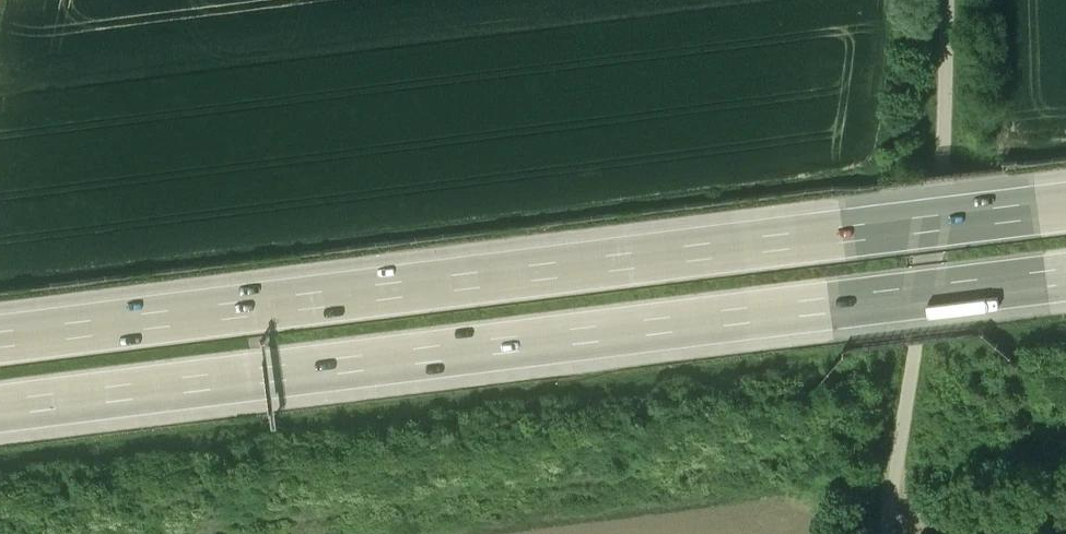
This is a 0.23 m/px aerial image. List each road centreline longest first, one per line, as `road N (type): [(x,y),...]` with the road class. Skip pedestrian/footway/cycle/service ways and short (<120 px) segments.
road 1 (motorway): [(0,407),(1065,273)]
road 2 (motorway): [(1065,207),(0,340)]
road 3 (track): [(894,533),(913,344)]
road 4 (track): [(939,175),(955,0)]
road 5 (track): [(913,344),(939,175)]
road 6 (track): [(946,533),(1065,516)]

